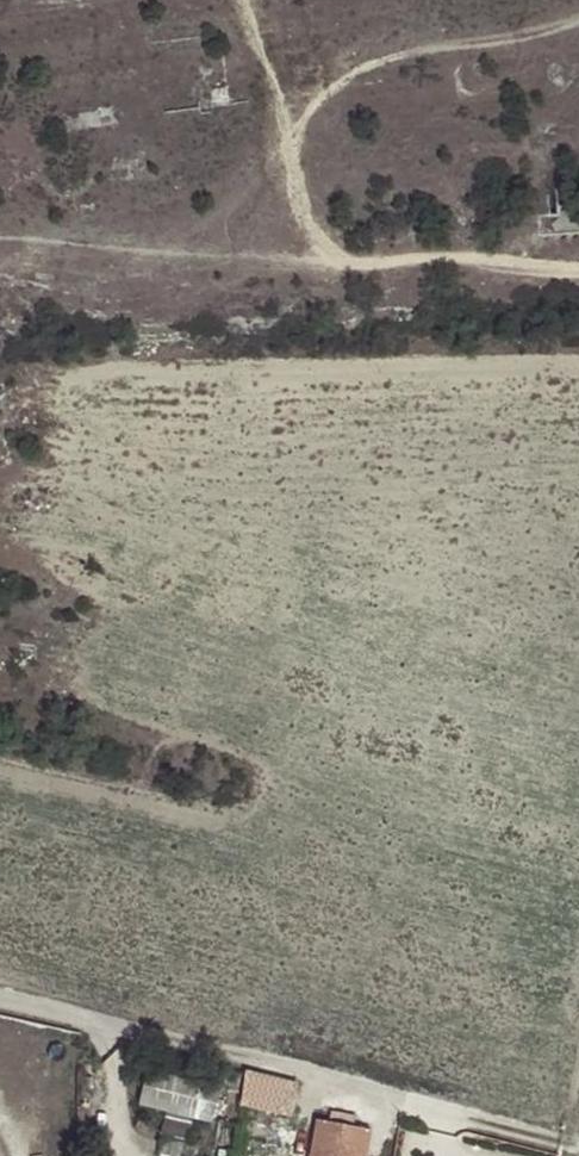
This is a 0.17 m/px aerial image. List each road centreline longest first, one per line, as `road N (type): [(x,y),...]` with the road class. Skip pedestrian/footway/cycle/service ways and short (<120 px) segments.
road 1 (residential): [(442,1110),(0,1001)]

